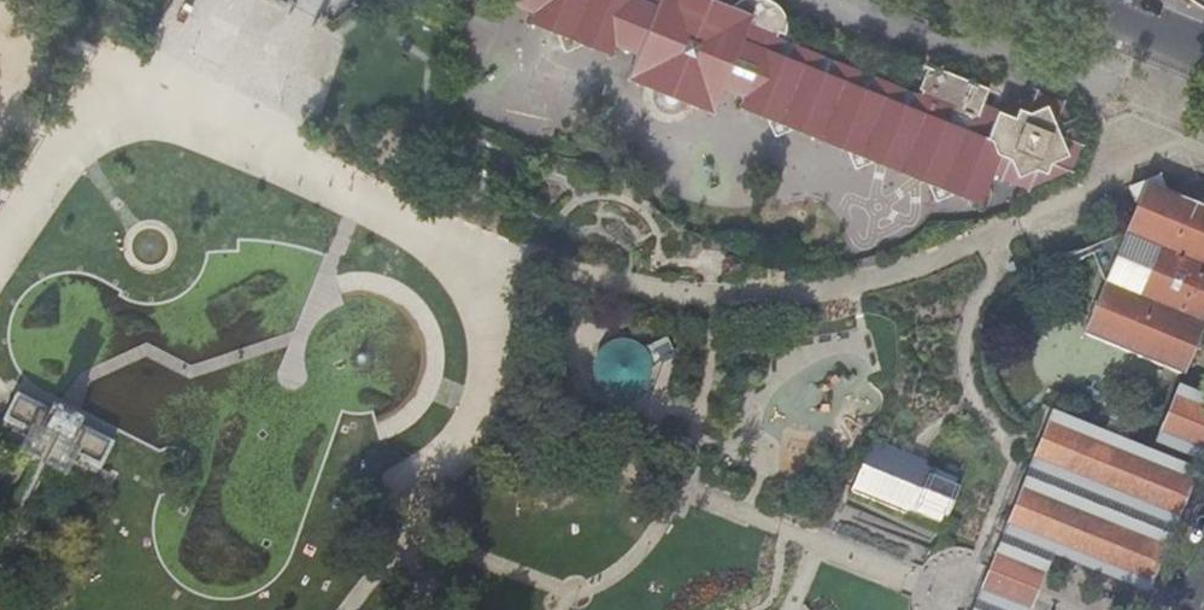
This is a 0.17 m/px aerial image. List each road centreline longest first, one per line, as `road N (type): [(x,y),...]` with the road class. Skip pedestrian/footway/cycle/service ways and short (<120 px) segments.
road 1 (residential): [(1069,0),(1203,54)]

